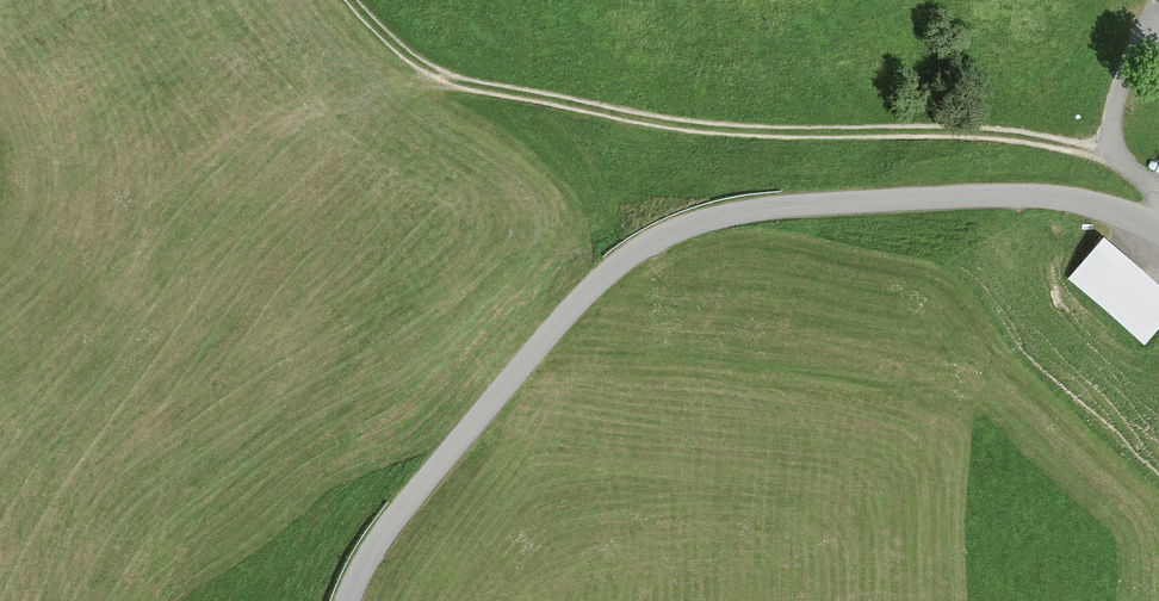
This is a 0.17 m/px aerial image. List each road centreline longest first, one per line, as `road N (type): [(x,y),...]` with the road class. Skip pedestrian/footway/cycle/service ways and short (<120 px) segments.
road 1 (unclassified): [(348,600),(395,518),(562,319),(659,237),(770,207),(1021,196),(1092,204),(1158,232)]
road 2 (track): [(350,0),(405,55),(466,84),(702,127),(966,133),(1120,156)]
road 3 (track): [(1158,199),(1120,156),(1112,125),(1122,82),(1158,23)]

